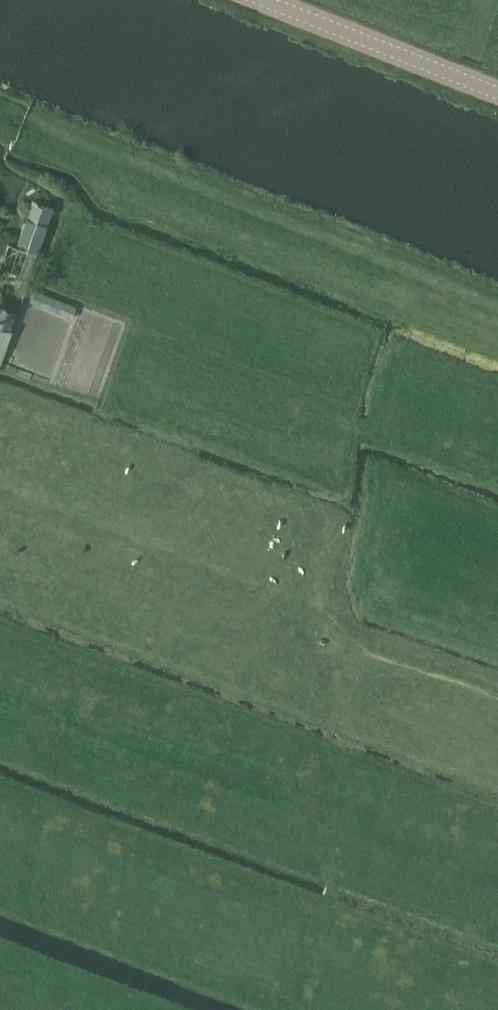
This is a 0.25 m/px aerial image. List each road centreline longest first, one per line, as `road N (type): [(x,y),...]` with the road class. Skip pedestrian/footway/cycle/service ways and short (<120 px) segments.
road 1 (tertiary): [(497,91),(266,0)]

